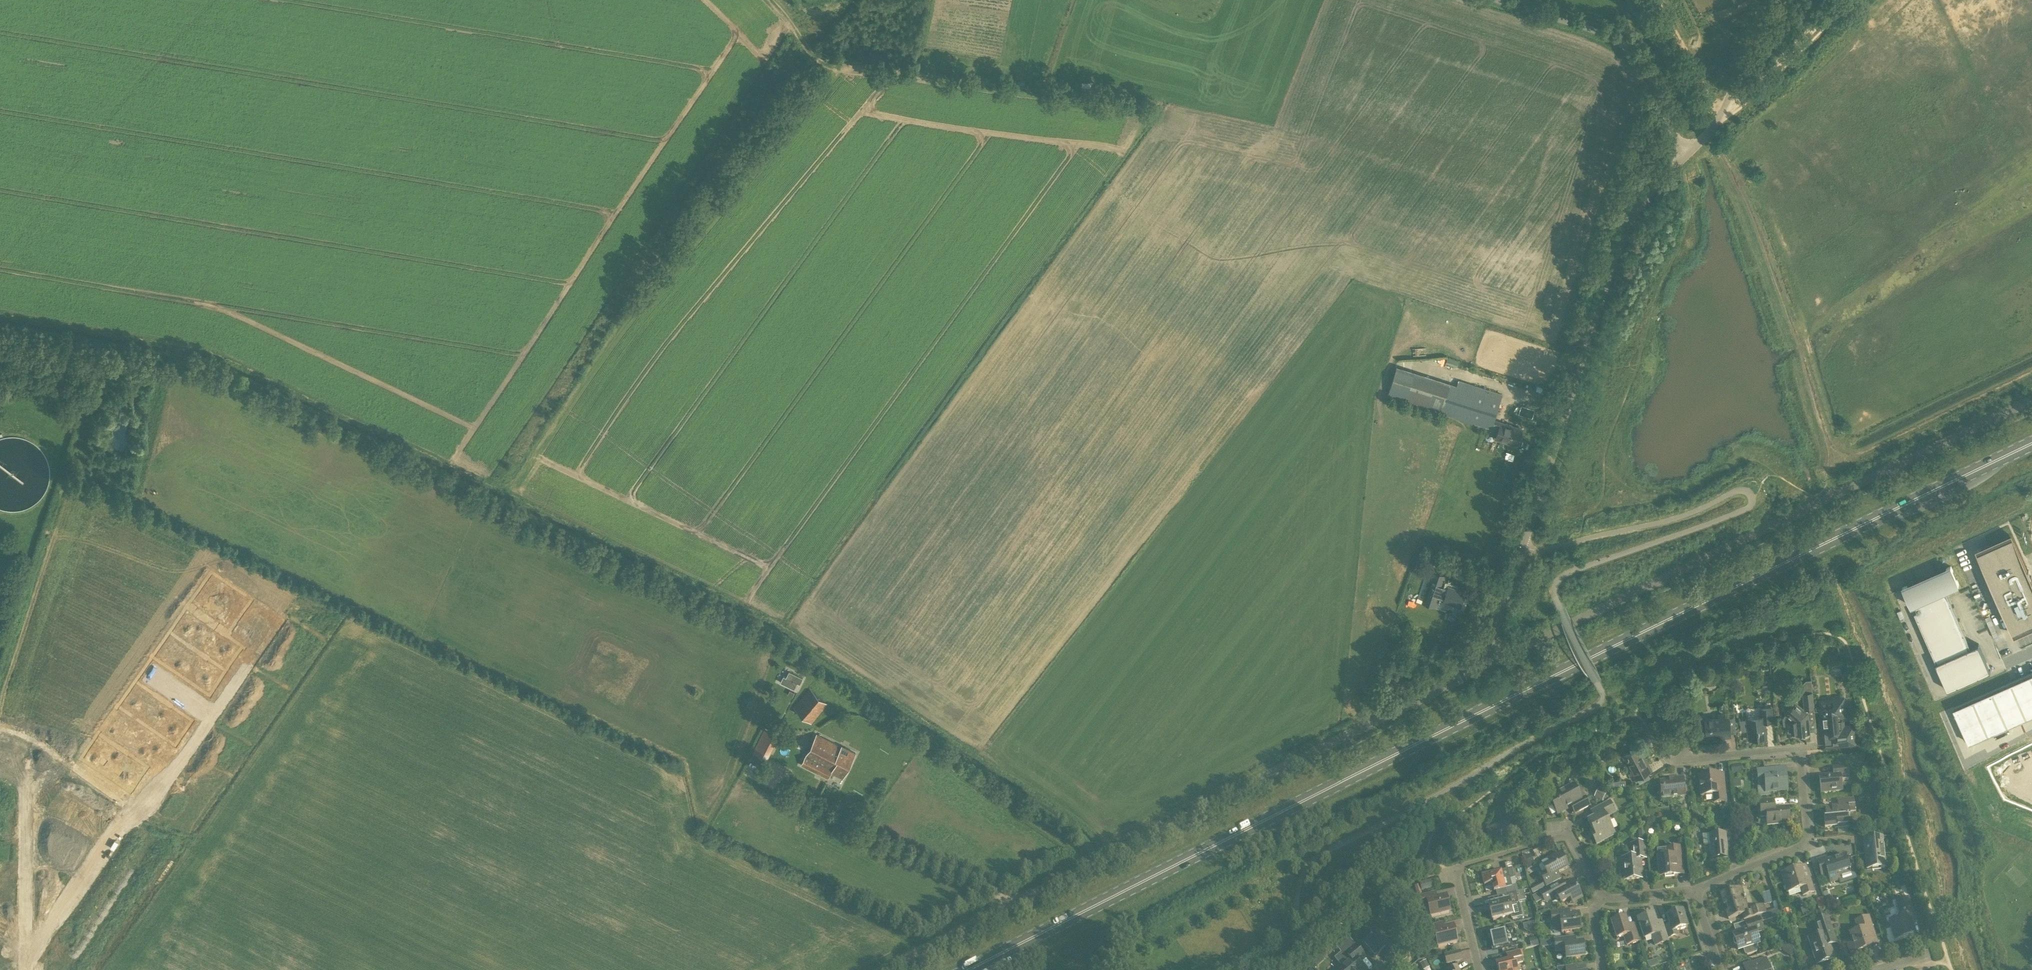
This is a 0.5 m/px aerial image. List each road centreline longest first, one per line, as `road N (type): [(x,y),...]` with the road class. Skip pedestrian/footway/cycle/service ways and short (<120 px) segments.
road 1 (primary): [(967,969),(2031,443)]
road 2 (unclassified): [(881,969),(1479,670)]
road 3 (unclassified): [(1479,670),(2031,396)]
road 4 (unclassified): [(1479,670),(1623,235),(1686,154)]
road 5 (unclassified): [(1686,154),(1646,66),(1627,47),(1491,0)]
road 6 (residential): [(1566,833),(1456,872),(1479,969)]
road 7 (residential): [(1695,888),(1810,842),(1801,750)]
road 8 (track): [(1437,826),(1428,853),(1309,945)]
road 9 (unclassified): [(1686,154),(1723,114),(1763,0)]
road 10 (residential): [(1801,750),(1667,763),(1649,732)]
road 11 (track): [(1723,114),(1839,0)]
road 12 (track): [(1723,114),(1656,0)]

